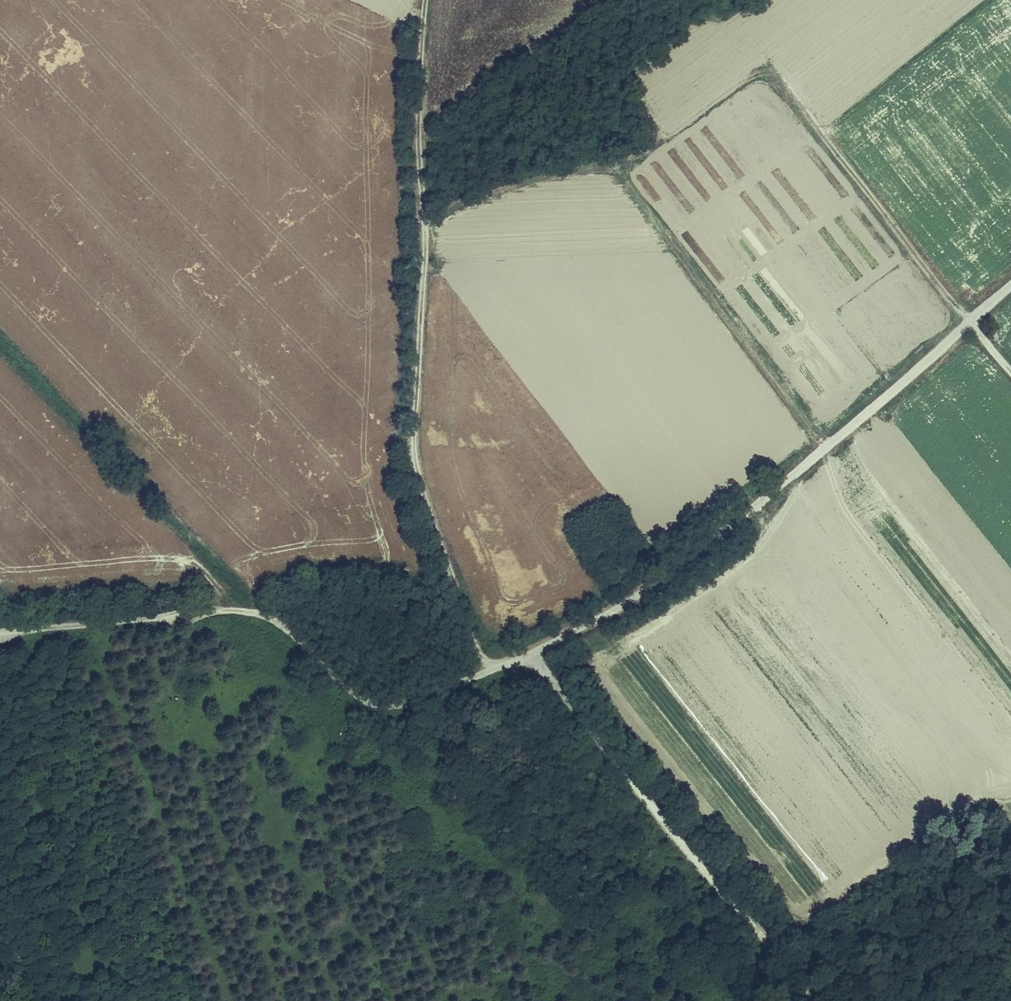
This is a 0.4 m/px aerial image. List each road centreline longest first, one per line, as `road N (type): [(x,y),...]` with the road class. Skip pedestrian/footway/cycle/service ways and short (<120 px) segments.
road 1 (track): [(491,670),(412,443),(427,251),(417,150),(425,0)]
road 2 (track): [(826,1000),(694,858),(535,651)]

